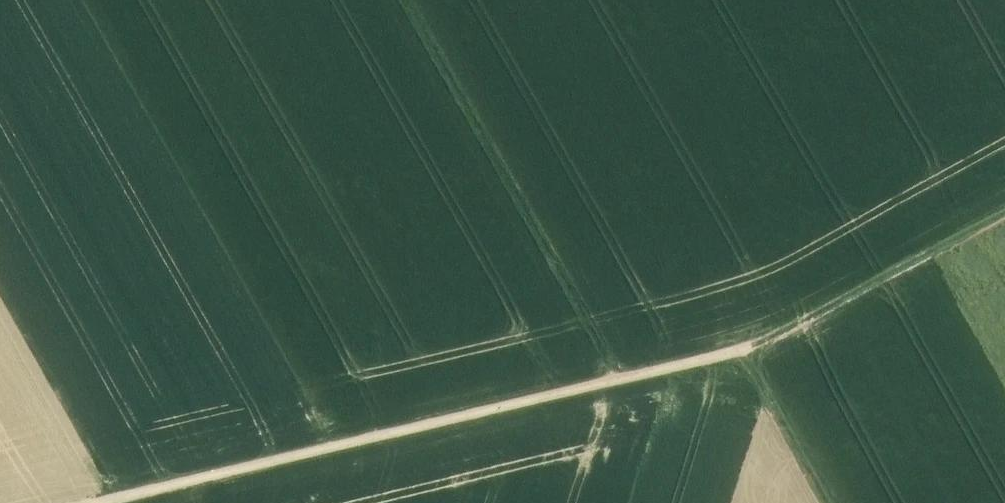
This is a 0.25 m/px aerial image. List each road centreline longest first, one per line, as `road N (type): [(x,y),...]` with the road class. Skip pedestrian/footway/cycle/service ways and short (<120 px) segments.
road 1 (track): [(99,502),(749,349),(1004,214)]
road 2 (track): [(614,380),(408,0)]
road 3 (track): [(834,502),(749,349)]

